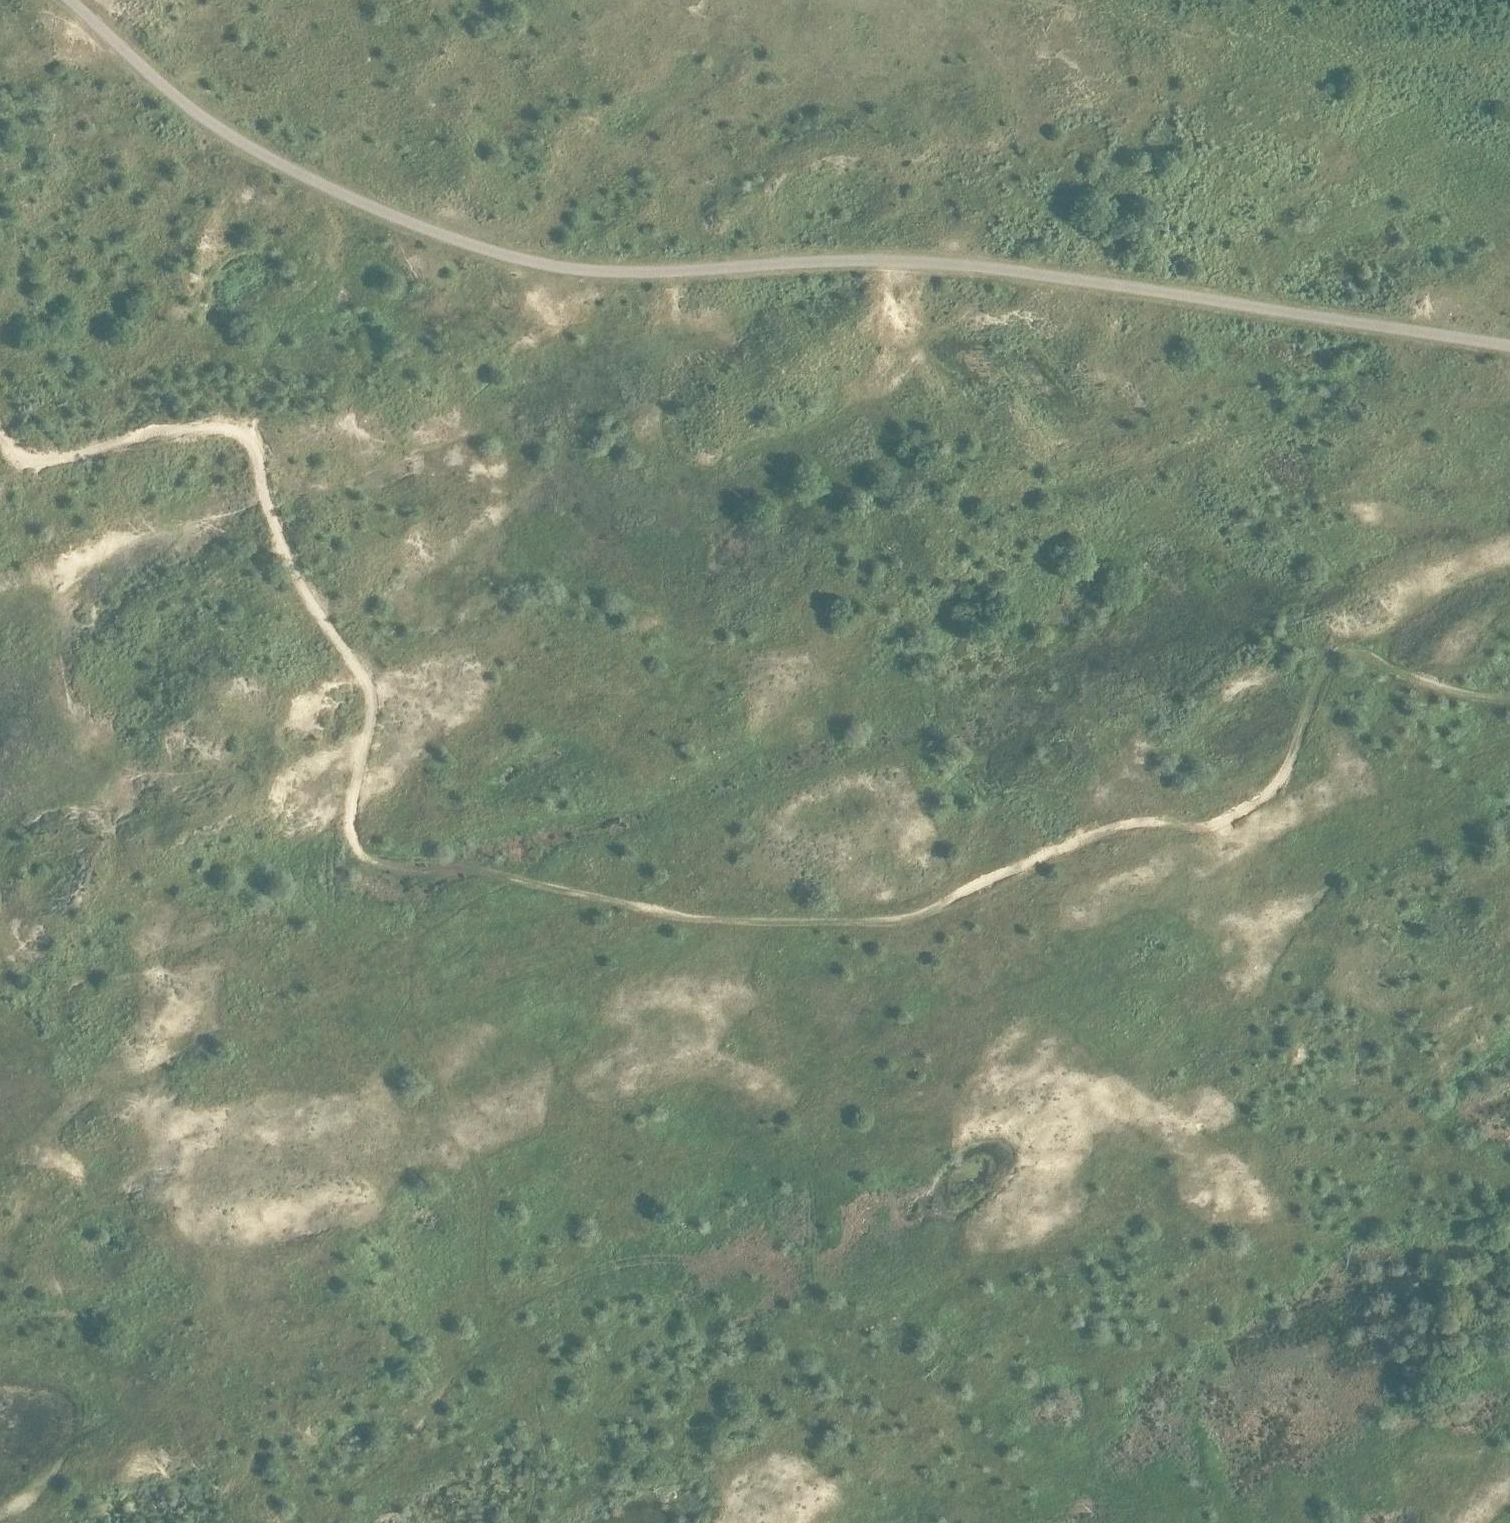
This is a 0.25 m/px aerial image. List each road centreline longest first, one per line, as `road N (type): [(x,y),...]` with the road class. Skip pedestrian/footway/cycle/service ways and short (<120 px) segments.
road 1 (track): [(1509,346),(994,266),(831,260),(657,271),(510,256),(405,221),(251,148),(193,110),(69,0)]

